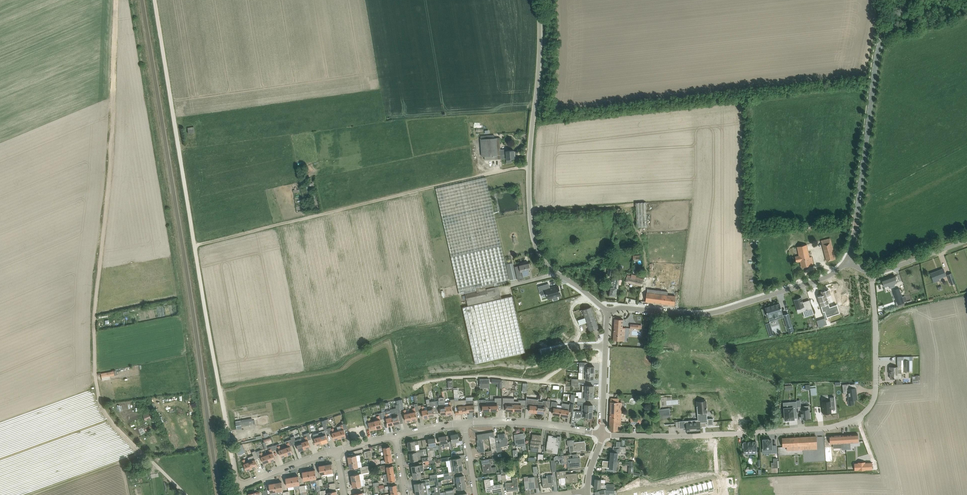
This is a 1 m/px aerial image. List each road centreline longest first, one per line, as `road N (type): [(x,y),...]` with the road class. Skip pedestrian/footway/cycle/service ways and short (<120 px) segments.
road 1 (track): [(117,0),(96,375),(112,417),(186,494)]
road 2 (track): [(226,418),(155,0)]
road 3 (unclassified): [(608,313),(546,265),(531,229),(538,0)]
road 4 (track): [(195,245),(529,167)]
road 5 (unclassified): [(872,273),(876,383),(867,411),(825,428),(720,434)]
road 6 (tertiary): [(844,262),(853,245),(877,58),(909,0)]
road 7 (tertiary): [(608,313),(719,311),(819,280),(844,262)]
road 8 (unclassified): [(464,423),(602,435)]
road 9 (tertiary): [(602,435),(608,313)]
road 10 (track): [(31,494),(144,454)]

